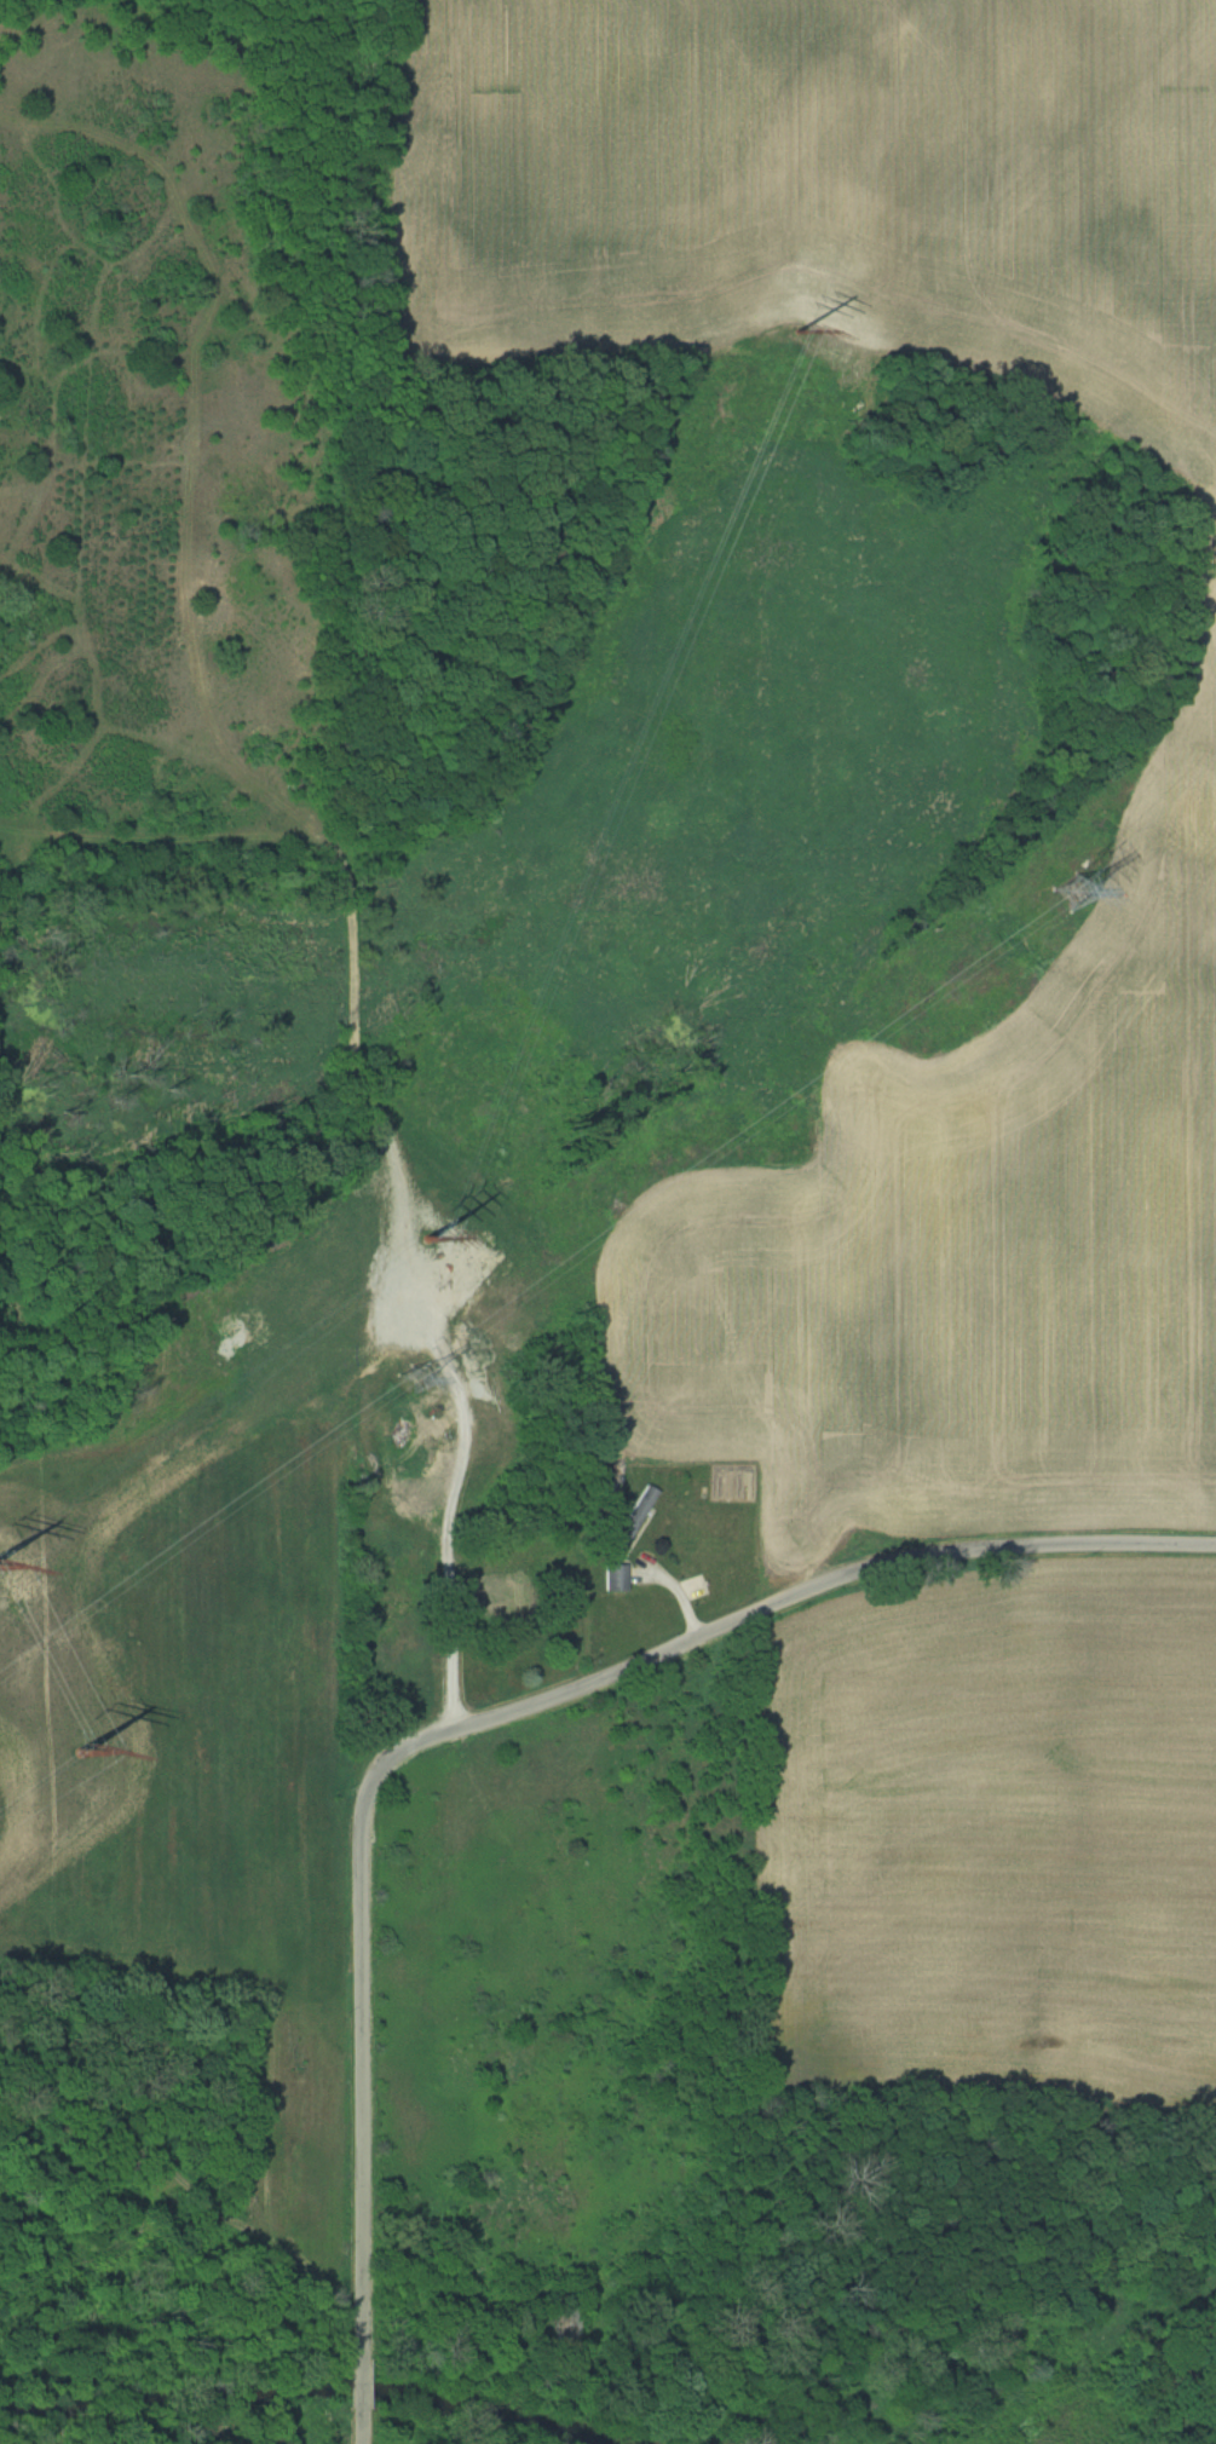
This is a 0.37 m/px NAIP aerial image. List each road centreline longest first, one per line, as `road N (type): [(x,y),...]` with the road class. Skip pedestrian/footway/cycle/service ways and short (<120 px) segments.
road 1 (tertiary): [(363,2443),(363,1841),(376,1781),(409,1747),(906,1561)]
road 2 (tertiary): [(906,1561),(1060,1544),(1215,1544)]

